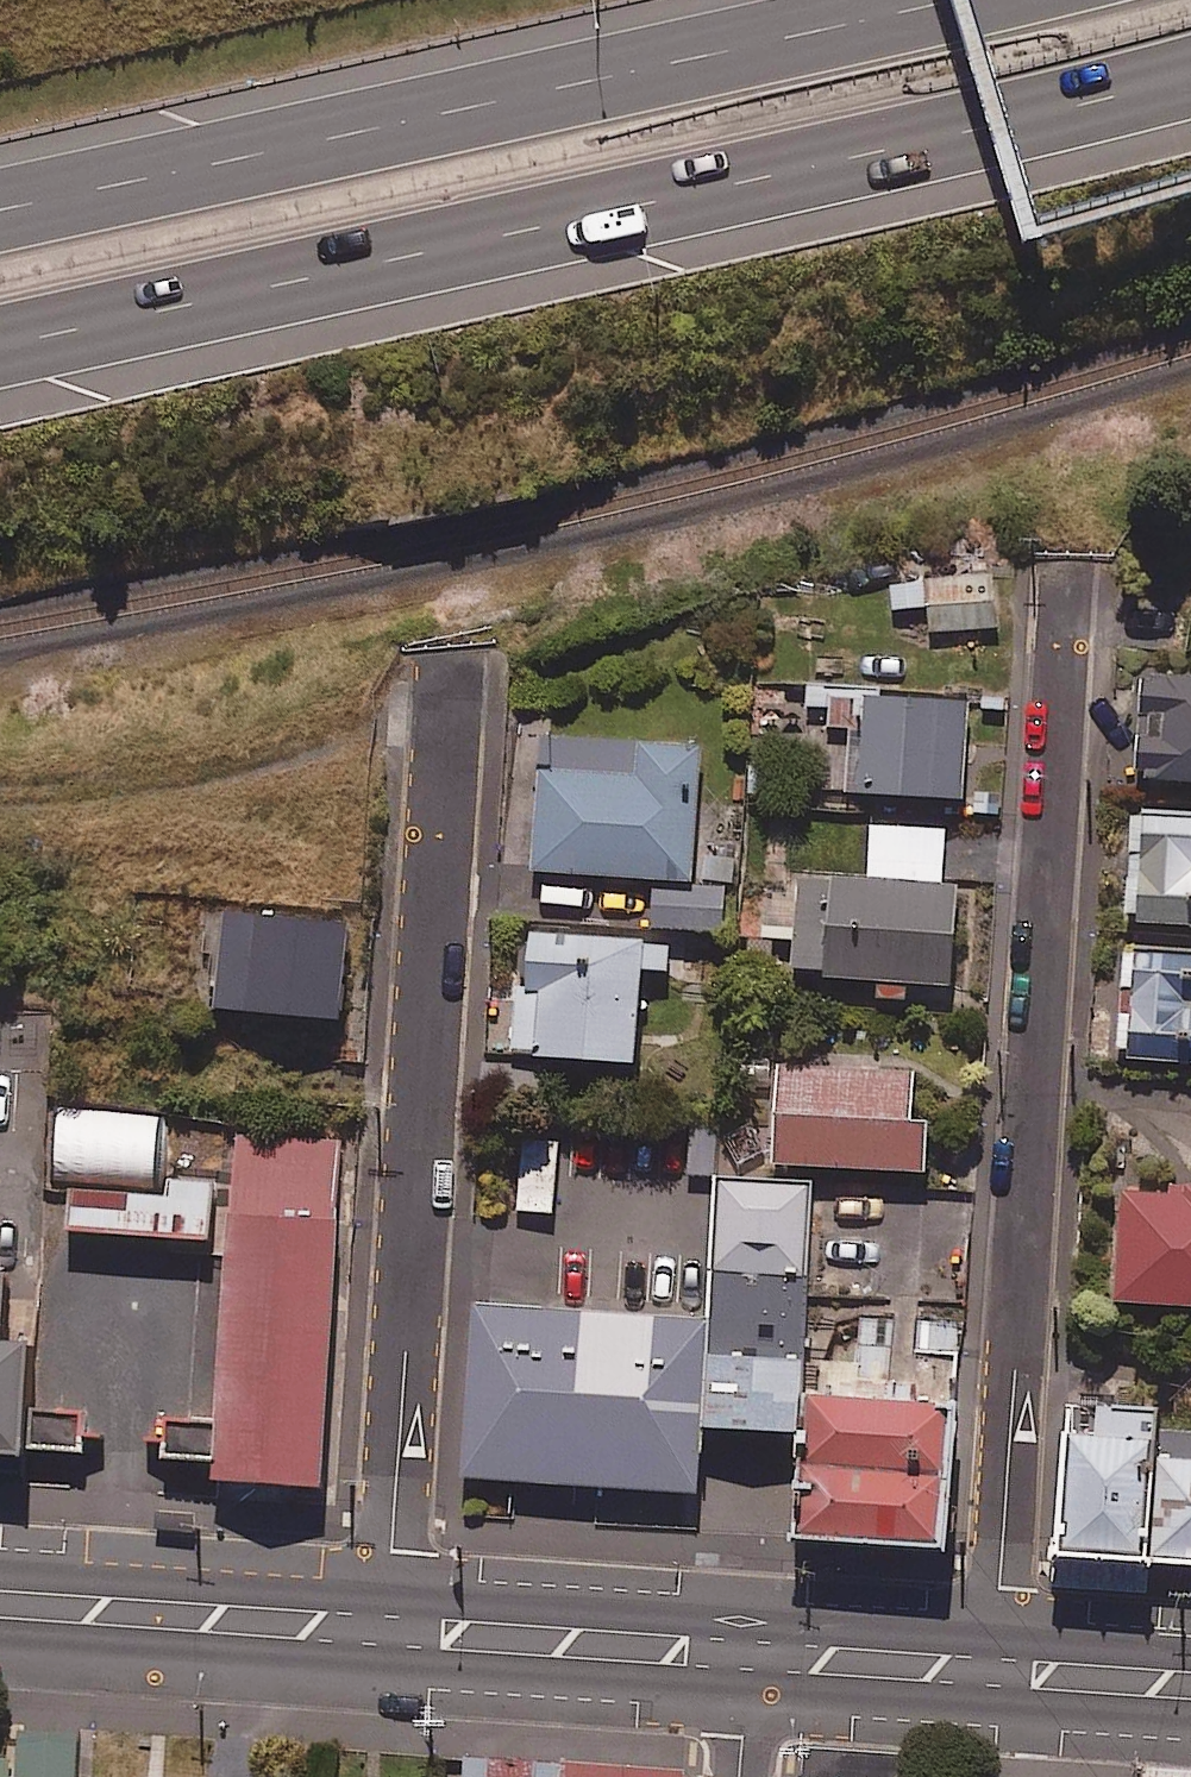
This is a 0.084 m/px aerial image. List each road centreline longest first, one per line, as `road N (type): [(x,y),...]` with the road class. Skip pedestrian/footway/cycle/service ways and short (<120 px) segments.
road 1 (motorway): [(1190,76),(0,346)]
road 2 (residential): [(1069,580),(995,1672)]
road 3 (motorway): [(0,211),(939,0)]
road 4 (residential): [(451,670),(385,1630)]
road 5 (secondary): [(0,1603),(385,1630)]
road 6 (secondary): [(385,1630),(746,1654)]
road 7 (secondary): [(746,1654),(995,1672)]
road 8 (secondary): [(995,1672),(1190,1684)]
road 9 (residential): [(746,1654),(739,1776)]

